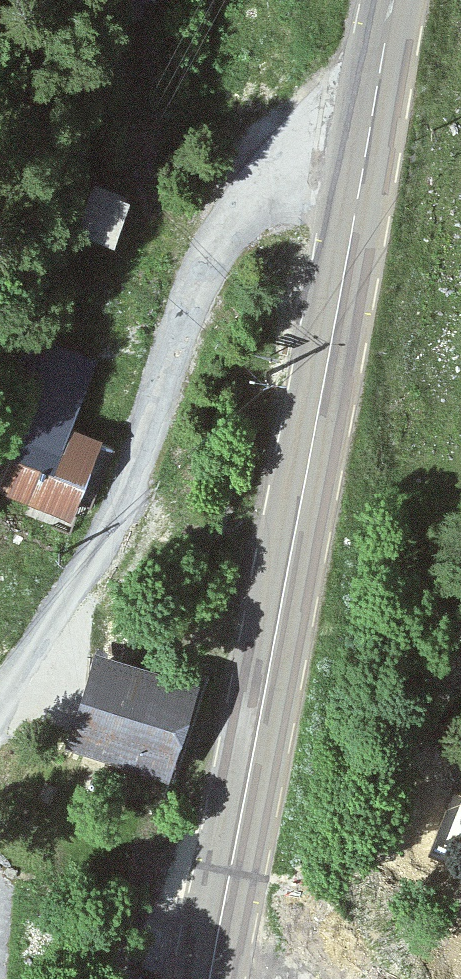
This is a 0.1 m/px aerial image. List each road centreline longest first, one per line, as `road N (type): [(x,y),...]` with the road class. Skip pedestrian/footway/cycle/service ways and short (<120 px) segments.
road 1 (primary): [(207,978),(375,96)]
road 2 (residential): [(375,96),(297,163),(222,259),(144,435),(102,557),(0,715)]

